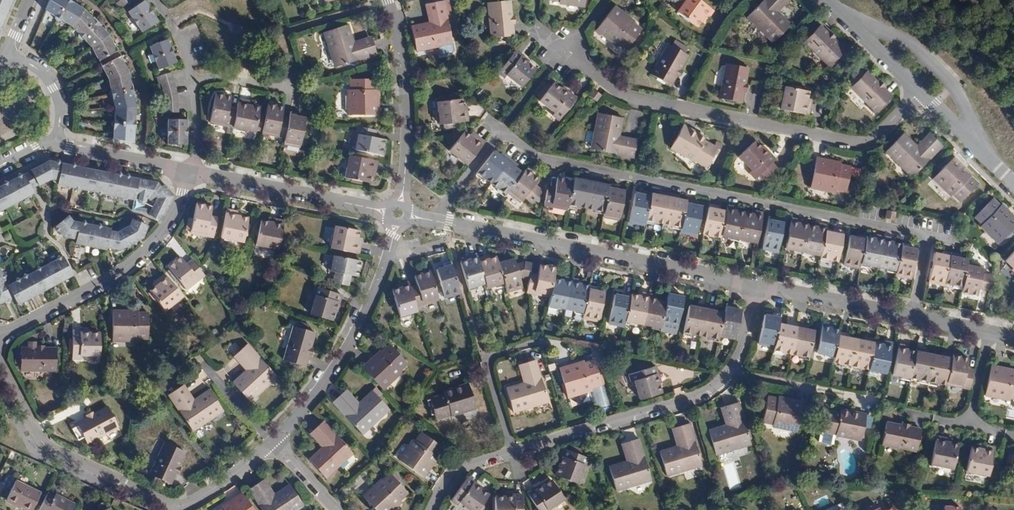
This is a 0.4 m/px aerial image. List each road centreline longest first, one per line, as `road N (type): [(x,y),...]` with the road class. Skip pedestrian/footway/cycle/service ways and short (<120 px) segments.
road 1 (residential): [(914,318),(929,236),(538,157),(500,130),(434,221)]
road 2 (residential): [(605,0),(565,51),(629,97),(859,143),(877,137),(919,93)]
road 3 (residential): [(0,363),(41,441),(176,505),(229,478),(273,441)]
road 4 (residential): [(759,288),(434,221)]
road 5 (residential): [(273,441),(341,356),(400,213)]
road 6 (residential): [(192,173),(169,223),(129,265),(0,336)]
road 7 (residential): [(730,372),(970,427)]
road 8 (residential): [(730,372),(676,404),(512,449)]
road 9 (residential): [(400,213),(406,113),(387,0)]
road 10 (residential): [(400,213),(192,173)]
road 11 (residential): [(983,152),(955,84),(910,41),(844,15)]
road 12 (residential): [(914,318),(759,288)]
road 13 (residential): [(192,173),(54,144)]
road 14 (residential): [(512,449),(485,359),(522,347)]

